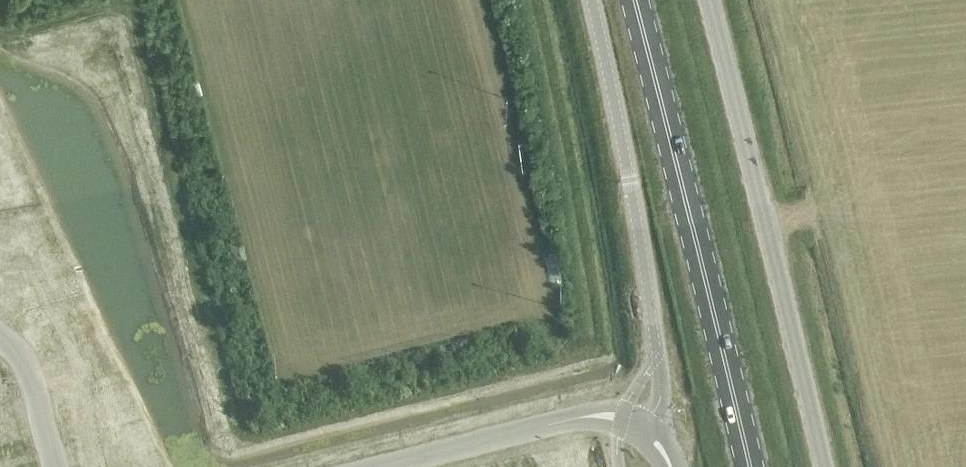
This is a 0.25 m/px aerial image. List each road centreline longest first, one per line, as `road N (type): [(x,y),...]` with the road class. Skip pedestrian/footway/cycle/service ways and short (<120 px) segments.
road 1 (primary): [(635,0),(751,466)]
road 2 (unclassified): [(709,0),(821,466)]
road 3 (unclassified): [(648,419),(664,378),(659,347),(587,0)]
road 4 (unclassified): [(384,466),(586,418)]
road 5 (residential): [(52,466),(23,355),(0,339)]

